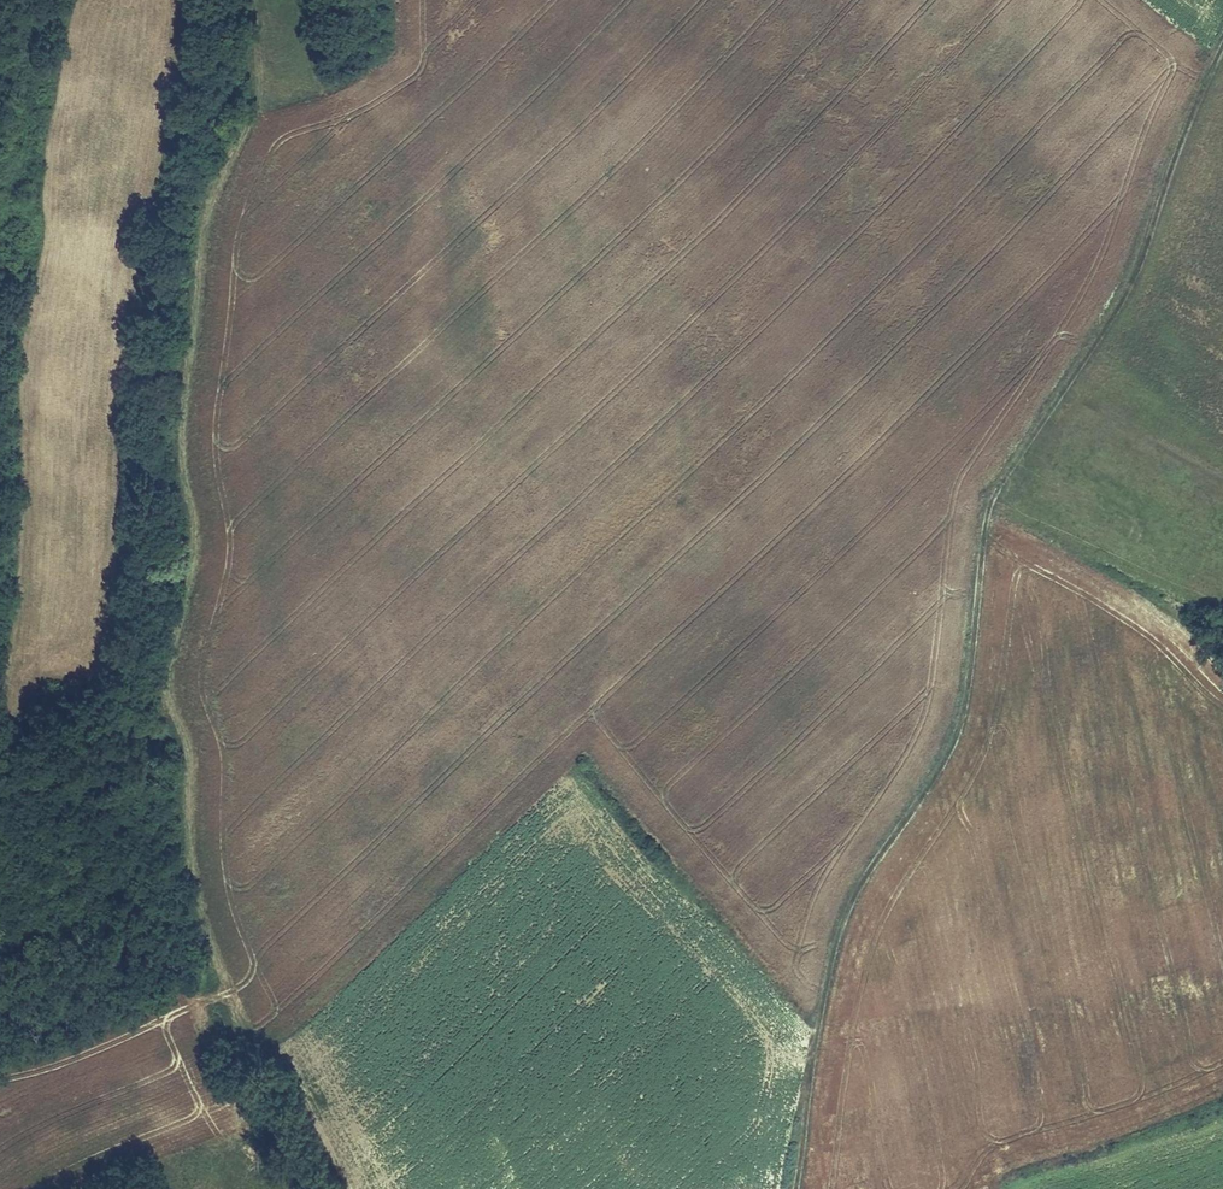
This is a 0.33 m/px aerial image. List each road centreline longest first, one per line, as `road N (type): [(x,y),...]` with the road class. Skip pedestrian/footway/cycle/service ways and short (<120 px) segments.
road 1 (track): [(794,1188),(853,898),(956,751),(989,493),(1134,272),(1222,70)]

